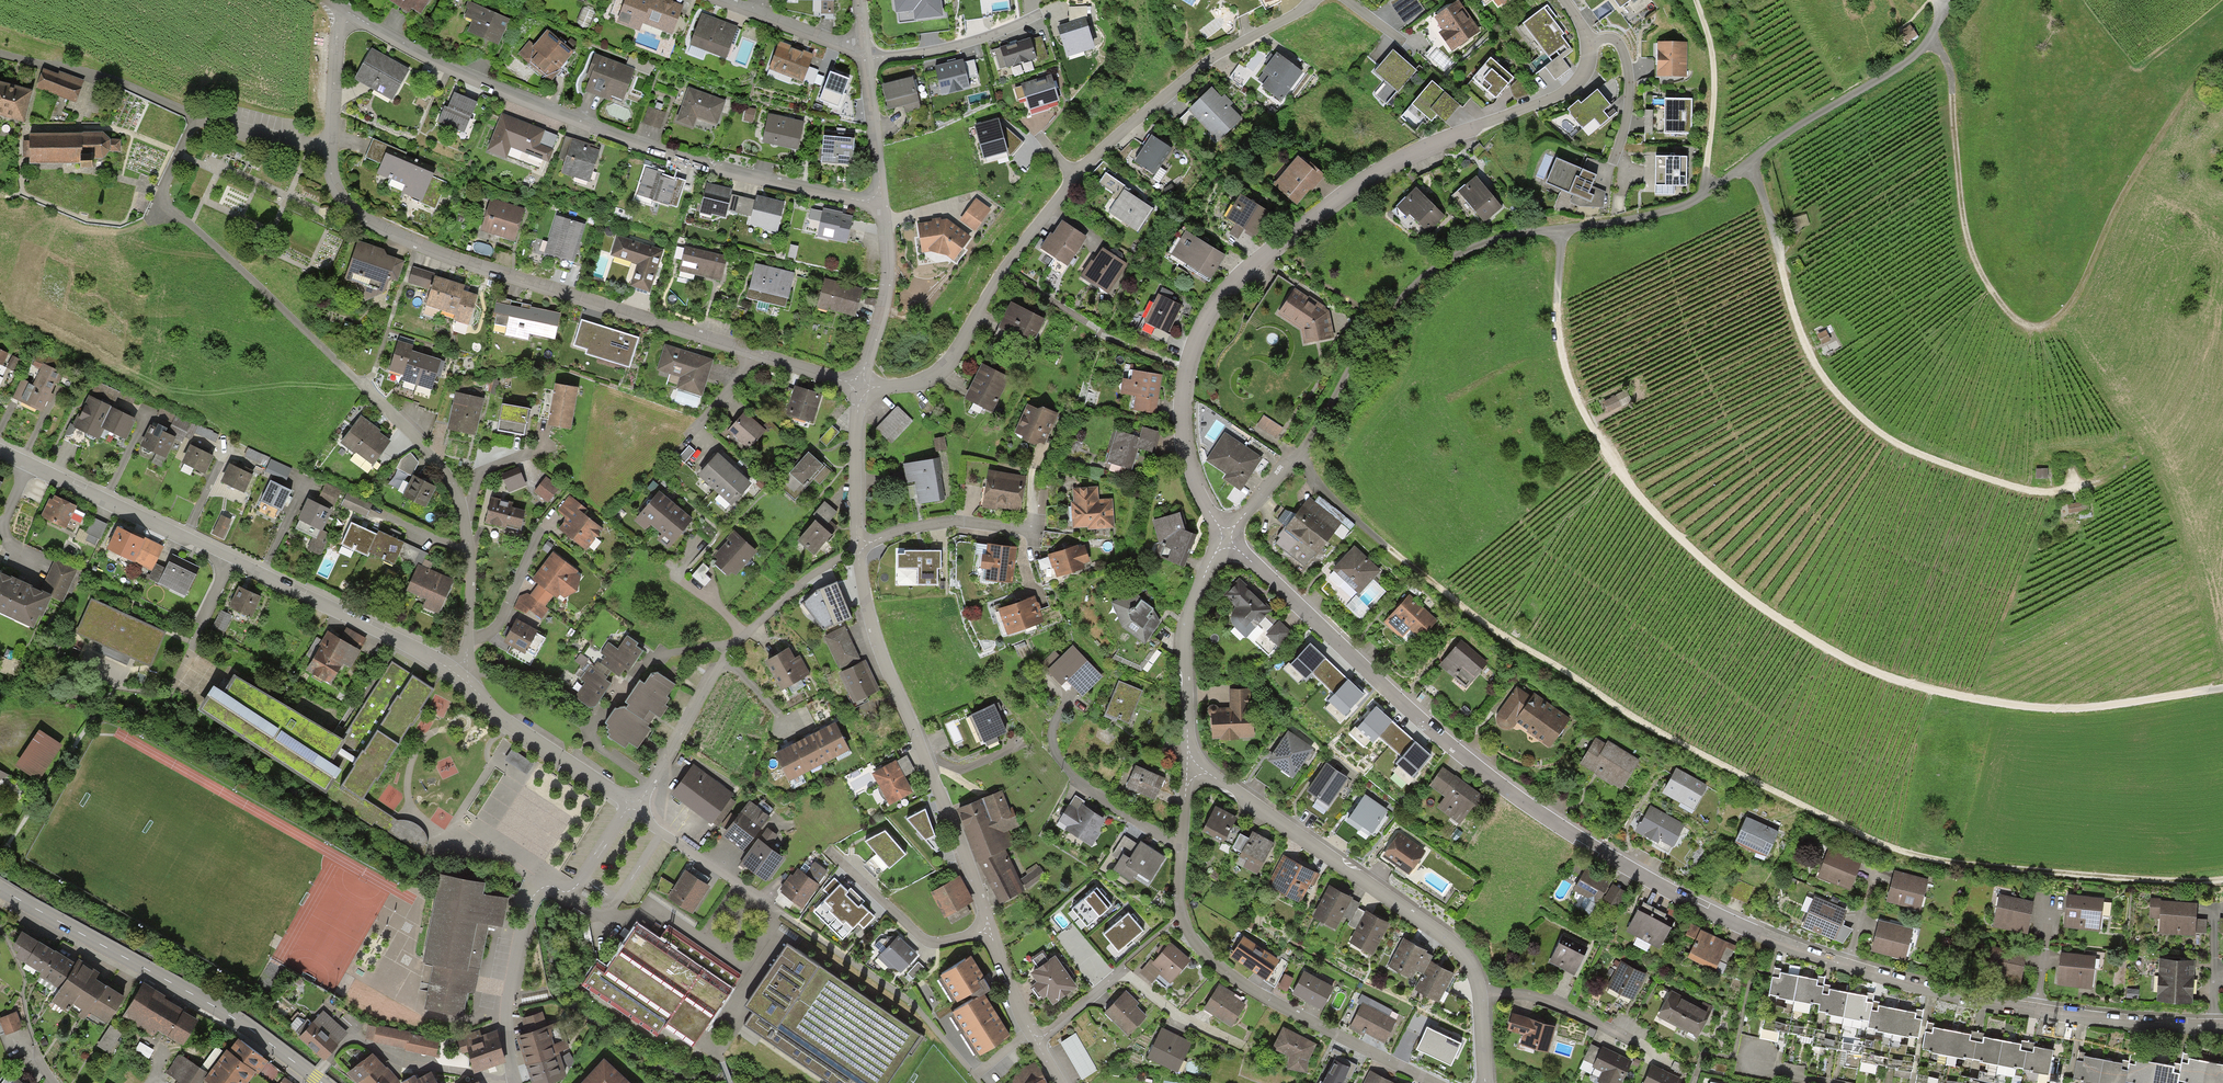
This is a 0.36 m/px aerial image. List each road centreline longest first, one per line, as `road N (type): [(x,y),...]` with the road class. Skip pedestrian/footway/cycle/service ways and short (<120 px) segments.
road 1 (residential): [(2222,1026),(1978,1004),(1846,970),(1694,906),(1478,769),(1383,691),(1231,539)]
road 2 (track): [(1558,230),(1559,354),(1584,419),(1648,510),(1757,604),(1847,661),(1951,695),(2063,710),(2222,689)]
road 3 (track): [(2222,879),(2032,873),(1885,845),(1623,711),(1387,548)]
road 4 (residential): [(863,384),(436,253),(359,213),(334,184),(331,144),(338,34),(355,16)]
road 5 (residential): [(1231,539),(1197,483),(1184,394),(1199,329),(1222,294),(1341,194),(1402,157),(1574,86),(1586,73),(1588,43)]
road 6 (track): [(1928,42),(1950,84),(1967,244),(2008,315),(2028,326),(2047,324),(2065,310),(2122,186),(2209,63)]
road 7 (residential): [(1710,182),(1683,204),(1636,218),(1487,241),(1438,263),(1392,305),(1300,453),(1231,539)]
road 8 (residential): [(863,384),(911,385),(945,368),(1006,268),(1076,176),(1196,70),(1311,0)]
road 9 (track): [(1752,158),(1802,342),(1834,393),(1877,433),(1951,468),(2052,493),(2104,476),(2147,448)]
road 10 (residential): [(355,16),(456,71),(618,140),(758,182),(885,206)]
road 11 (residential): [(199,119),(162,193),(167,204),(430,450),(468,517)]
road 12 (residential): [(0,449),(460,674)]
road 13 (track): [(1694,0),(1713,73),(1710,182),(1928,42),(1939,4)]
road 14 (residential): [(991,929),(869,620),(859,543)]
road 15 (residential): [(1480,997),(1469,963),(1441,935),(1191,759)]
road 16 (secondary): [(0,888),(245,1025),(321,1082)]
road 17 (residential): [(1183,849),(1181,916),(1226,976),(1434,1082)]
road 18 (residential): [(510,1076),(507,1018),(525,912),(540,885),(569,894),(579,885),(635,809)]
road 19 (residential): [(635,809),(741,634),(784,588),(831,557)]
road 20 (residential): [(1231,539),(1197,589),(1189,625),(1191,759)]
road 21 (residential): [(460,674),(502,720),(635,809)]
road 22 (residential): [(991,929),(926,941),(830,850)]
road 23 (residential): [(866,57),(935,50),(1042,12)]
road 24 (residential): [(863,384),(889,292),(885,206)]
road 25 (residential): [(859,543),(933,518),(1032,529)]
road 26 (residential): [(1480,997),(1530,995),(1639,1040)]
road 27 (residential): [(859,543),(863,384)]
road 28 (residential): [(635,809),(762,902)]
road 29 (residential): [(722,0),(846,46),(866,45)]
road 30 (residential): [(1588,43),(1610,39),(1624,55),(1627,95),(1613,161)]
road 31 (residential): [(885,206),(866,57)]
road 32 (residential): [(470,641),(492,626),(542,522)]
road 33 (residential): [(468,517),(482,471),(540,447),(544,422)]
road 34 (residential): [(1183,849),(1070,775)]
road 35 (track): [(1300,453),(1330,497),(1387,548)]
road 36 (residential): [(1041,1039),(991,929)]

